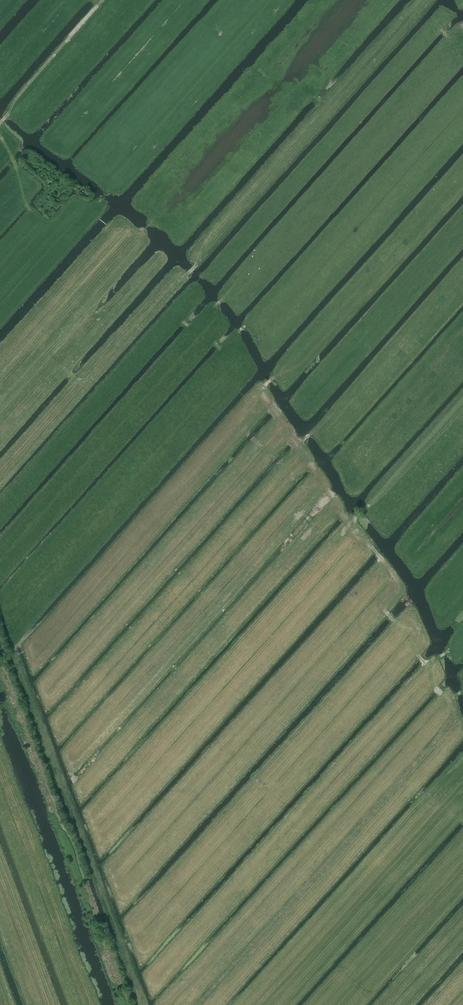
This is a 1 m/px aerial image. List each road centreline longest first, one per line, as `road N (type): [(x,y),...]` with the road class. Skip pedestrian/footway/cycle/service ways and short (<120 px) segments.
road 1 (track): [(312,345),(248,407),(247,434),(297,476),(306,517),(329,539),(350,524),(383,559),(396,580),(390,616),(436,686),(455,696)]
road 2 (track): [(462,398),(355,517)]
road 3 (track): [(0,122),(103,0)]
road 4 (track): [(52,1004),(0,863)]

